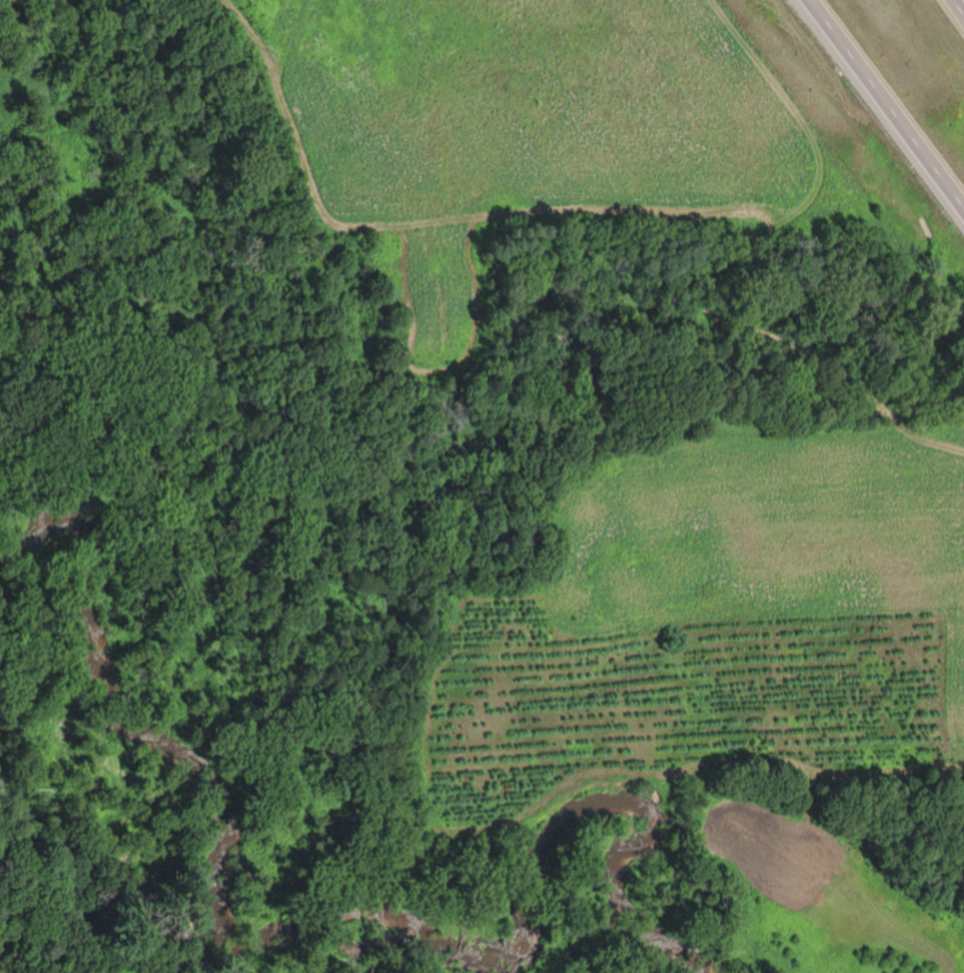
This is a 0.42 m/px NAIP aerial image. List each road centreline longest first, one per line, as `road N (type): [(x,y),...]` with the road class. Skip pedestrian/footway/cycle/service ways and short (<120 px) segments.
road 1 (motorway): [(824,0),(963,191)]

